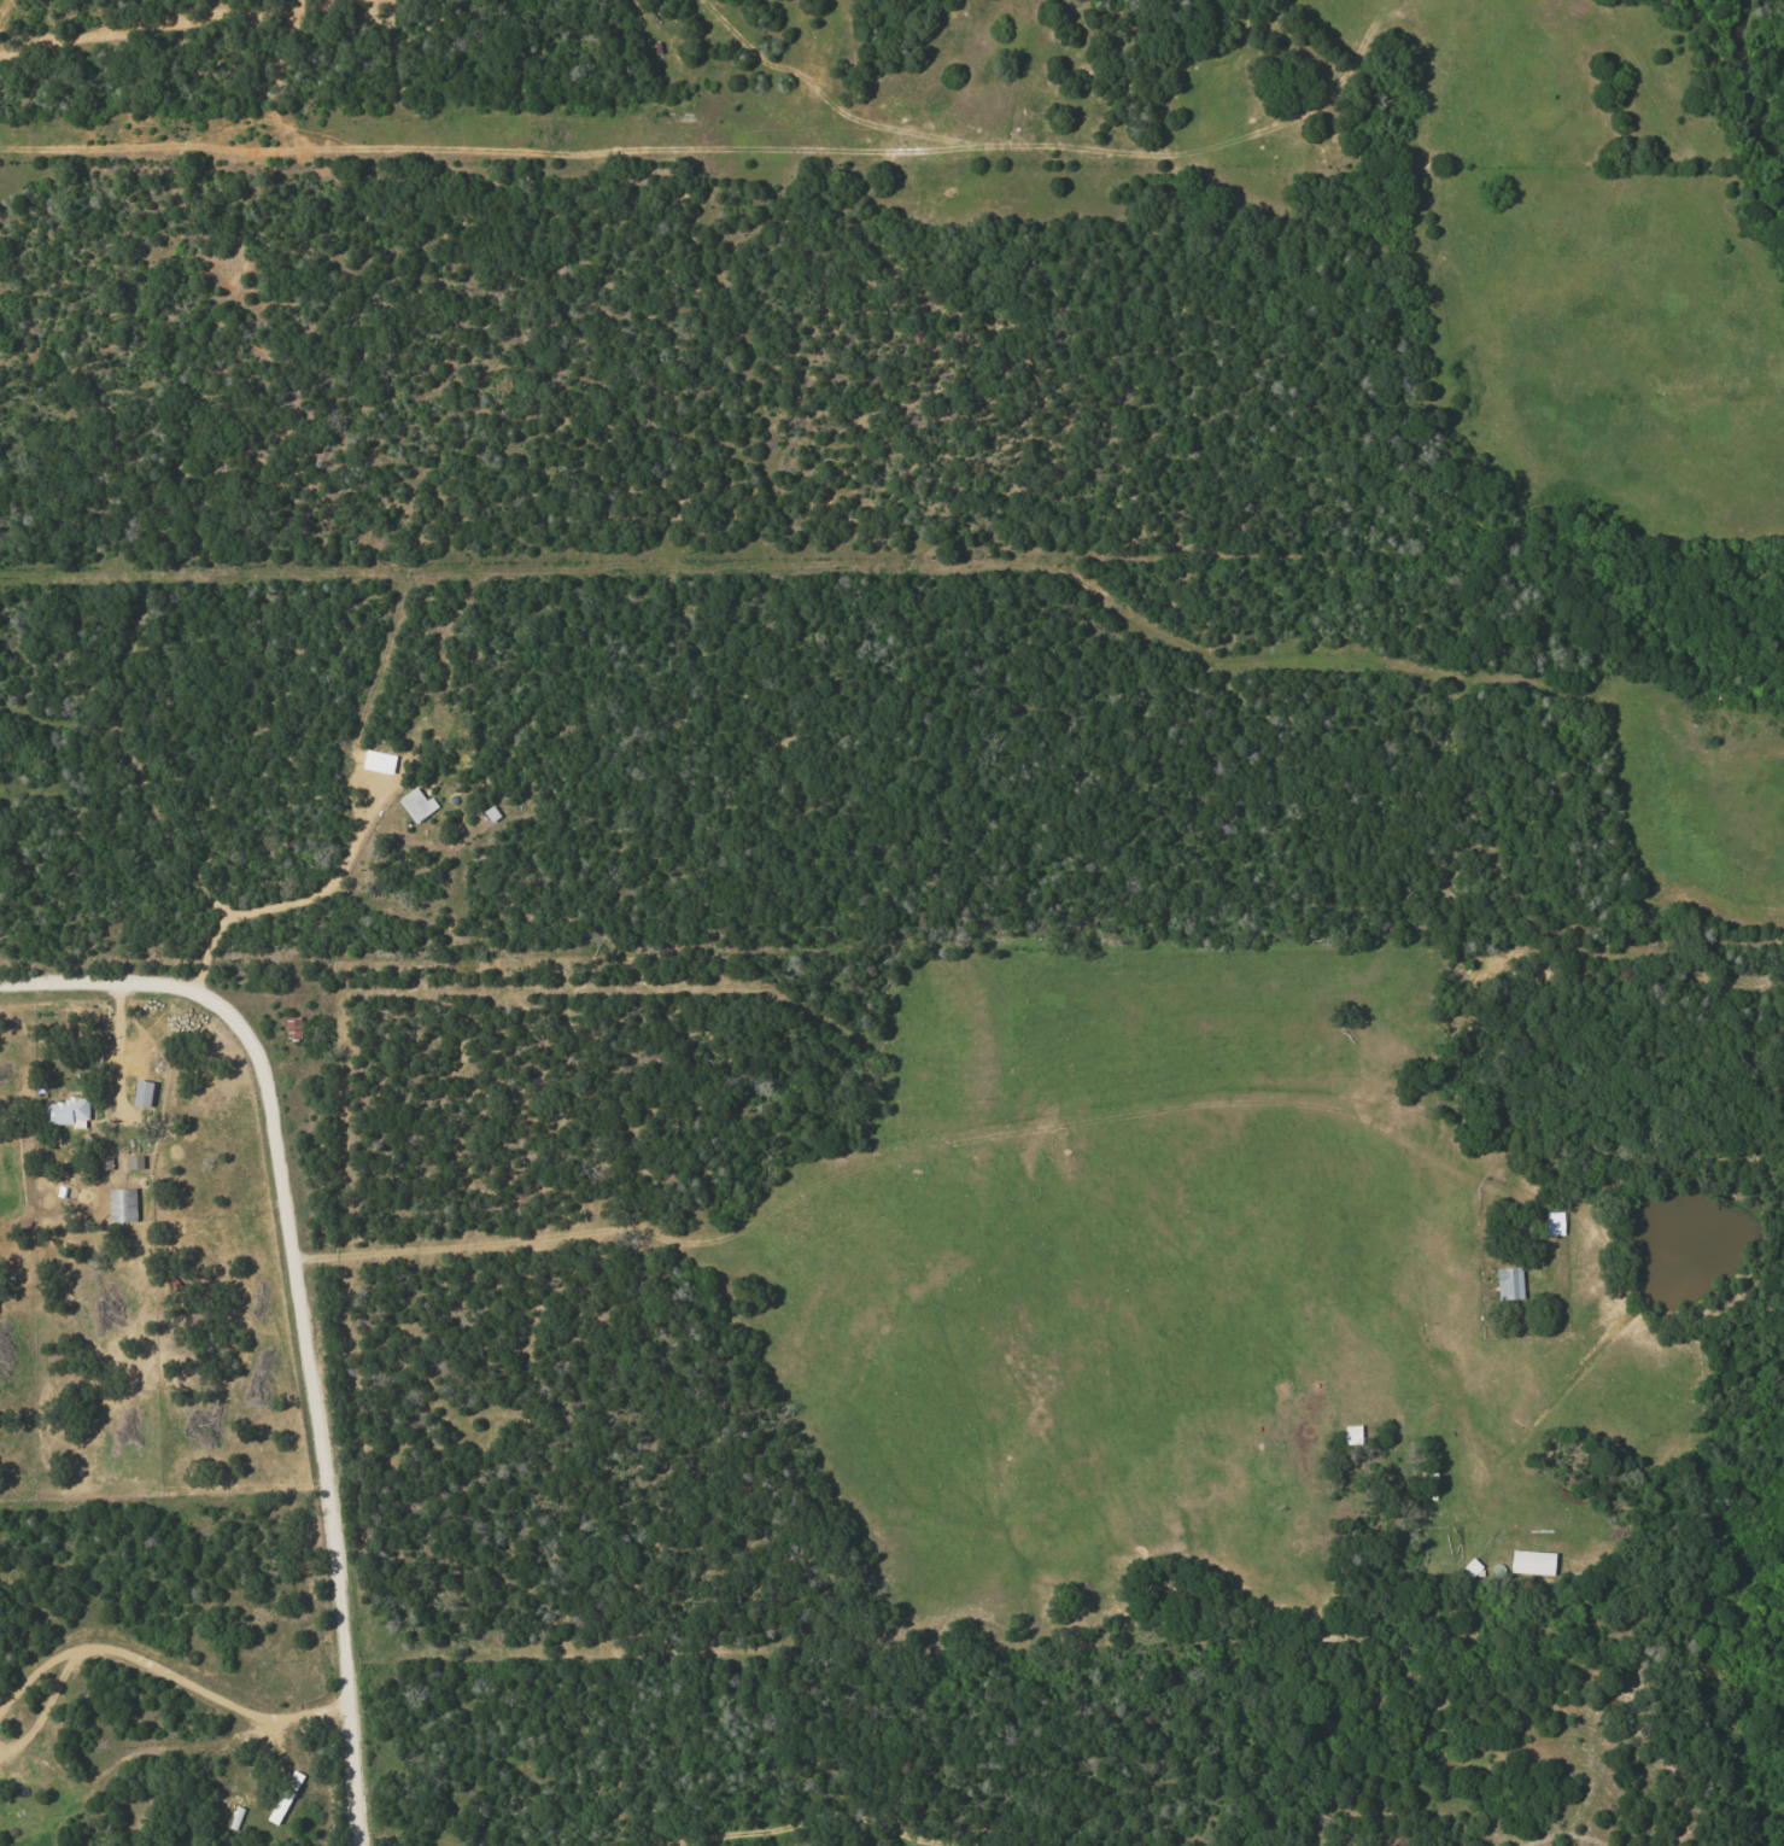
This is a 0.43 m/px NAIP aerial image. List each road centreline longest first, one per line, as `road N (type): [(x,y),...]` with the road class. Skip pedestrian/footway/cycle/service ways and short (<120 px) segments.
road 1 (residential): [(356,1845),(323,1450),(257,1053),(228,1007),(180,982),(0,984)]

